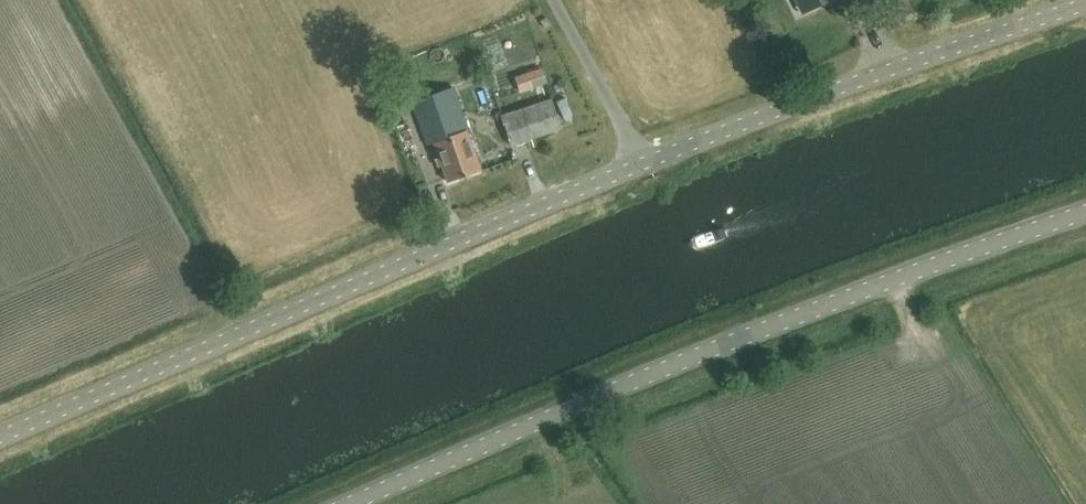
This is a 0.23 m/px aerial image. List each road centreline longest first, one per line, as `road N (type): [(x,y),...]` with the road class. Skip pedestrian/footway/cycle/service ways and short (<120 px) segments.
road 1 (tertiary): [(1085,4),(642,161),(0,437)]
road 2 (tertiary): [(350,503),(696,356),(1085,212)]

